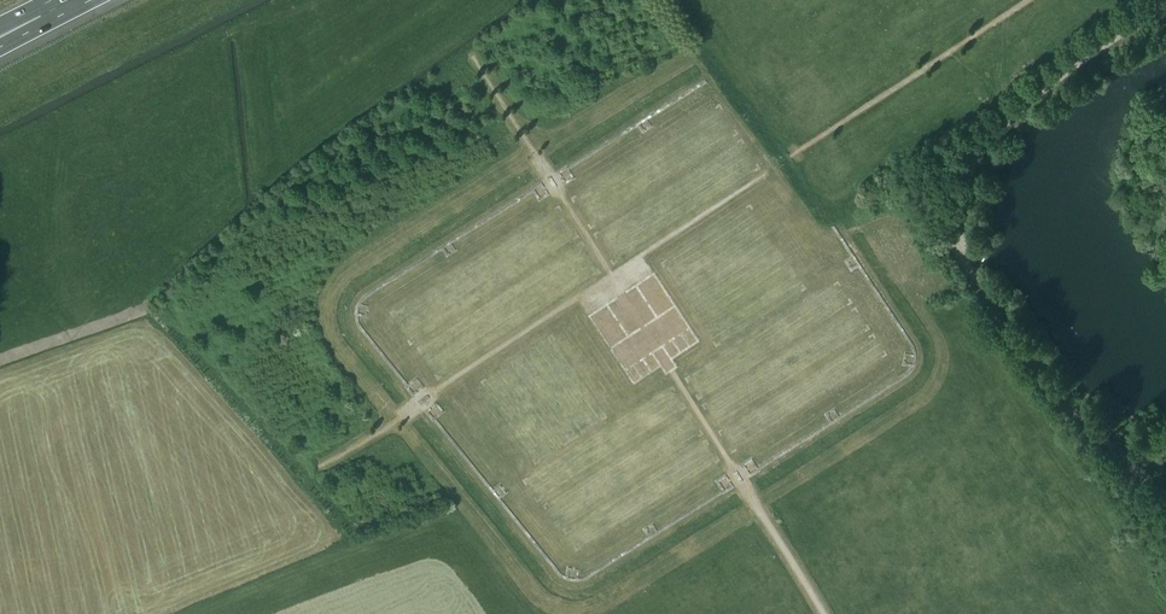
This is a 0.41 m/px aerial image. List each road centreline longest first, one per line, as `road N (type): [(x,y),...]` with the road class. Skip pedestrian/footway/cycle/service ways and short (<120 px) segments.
road 1 (unclassified): [(1165,493),(1041,370),(986,301),(964,252),(961,197),(980,150),(1165,6)]

